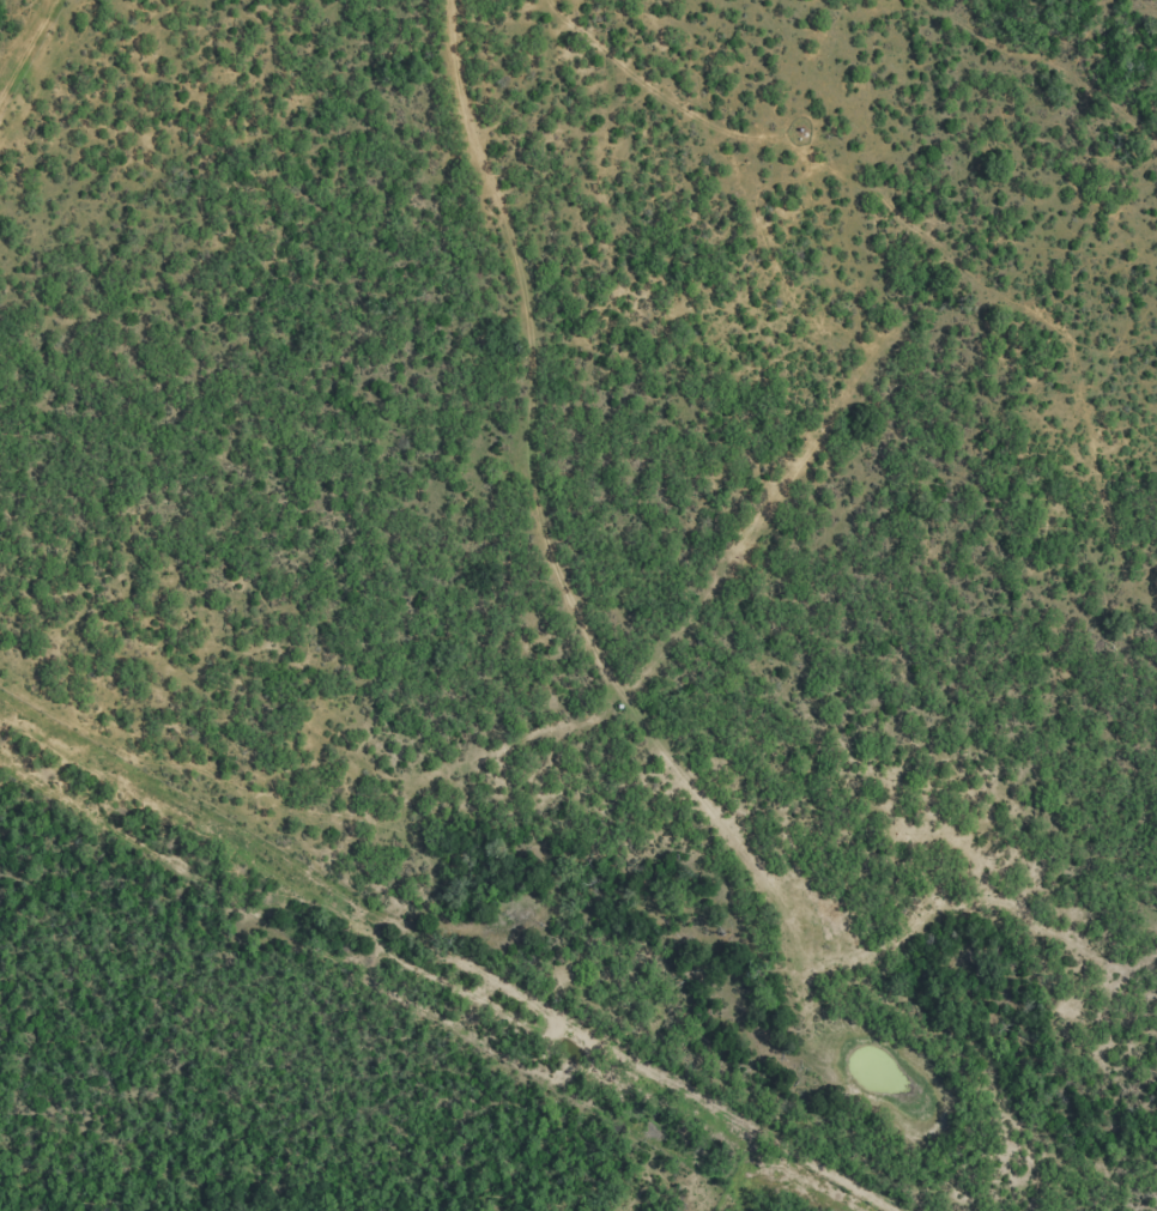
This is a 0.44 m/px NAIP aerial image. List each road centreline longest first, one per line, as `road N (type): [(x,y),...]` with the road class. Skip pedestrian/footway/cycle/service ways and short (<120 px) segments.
road 1 (residential): [(434,0),(456,298),(515,527),(759,913)]

